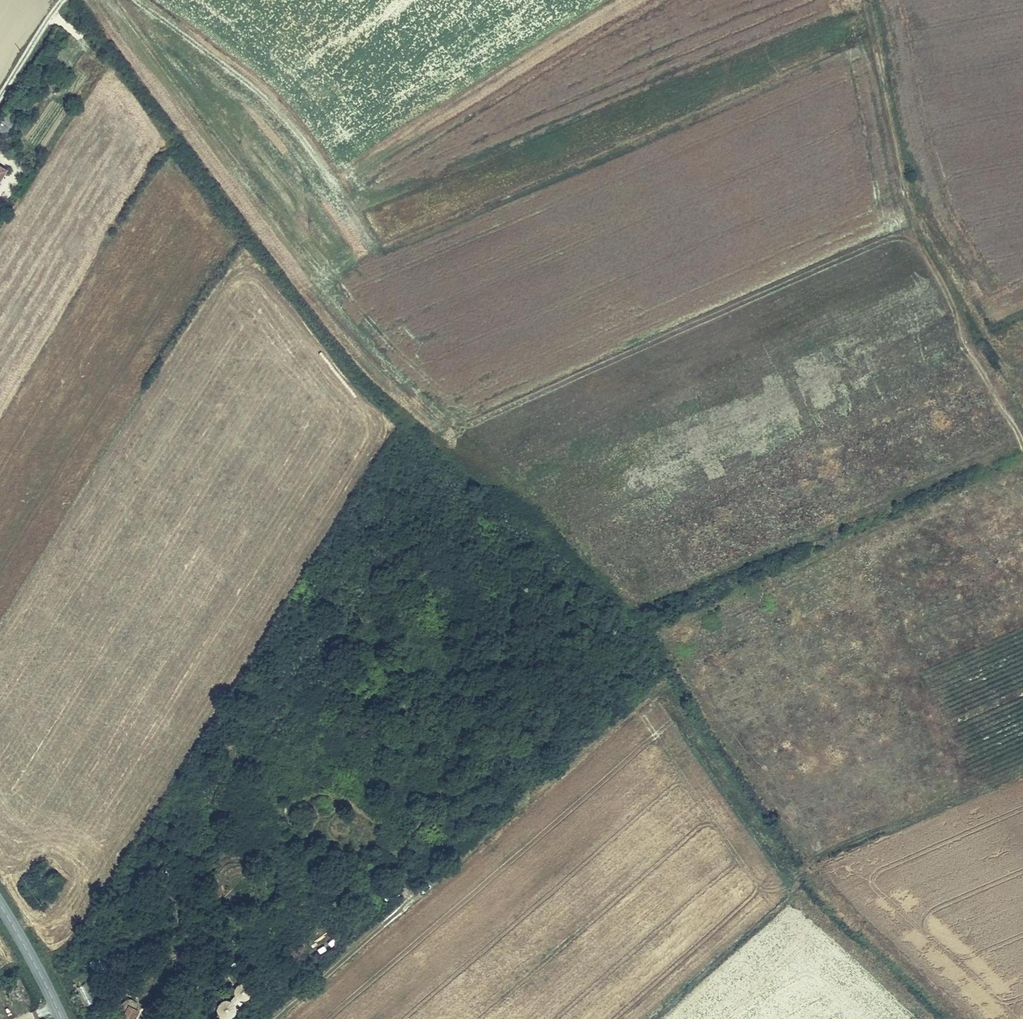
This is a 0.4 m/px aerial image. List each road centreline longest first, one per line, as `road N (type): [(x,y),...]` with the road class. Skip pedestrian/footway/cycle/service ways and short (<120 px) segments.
road 1 (track): [(1022,447),(899,218),(858,34)]
road 2 (track): [(1022,388),(912,213),(864,0)]
road 3 (track): [(825,857),(1022,769)]
road 4 (tertiary): [(0,903),(62,1018)]

